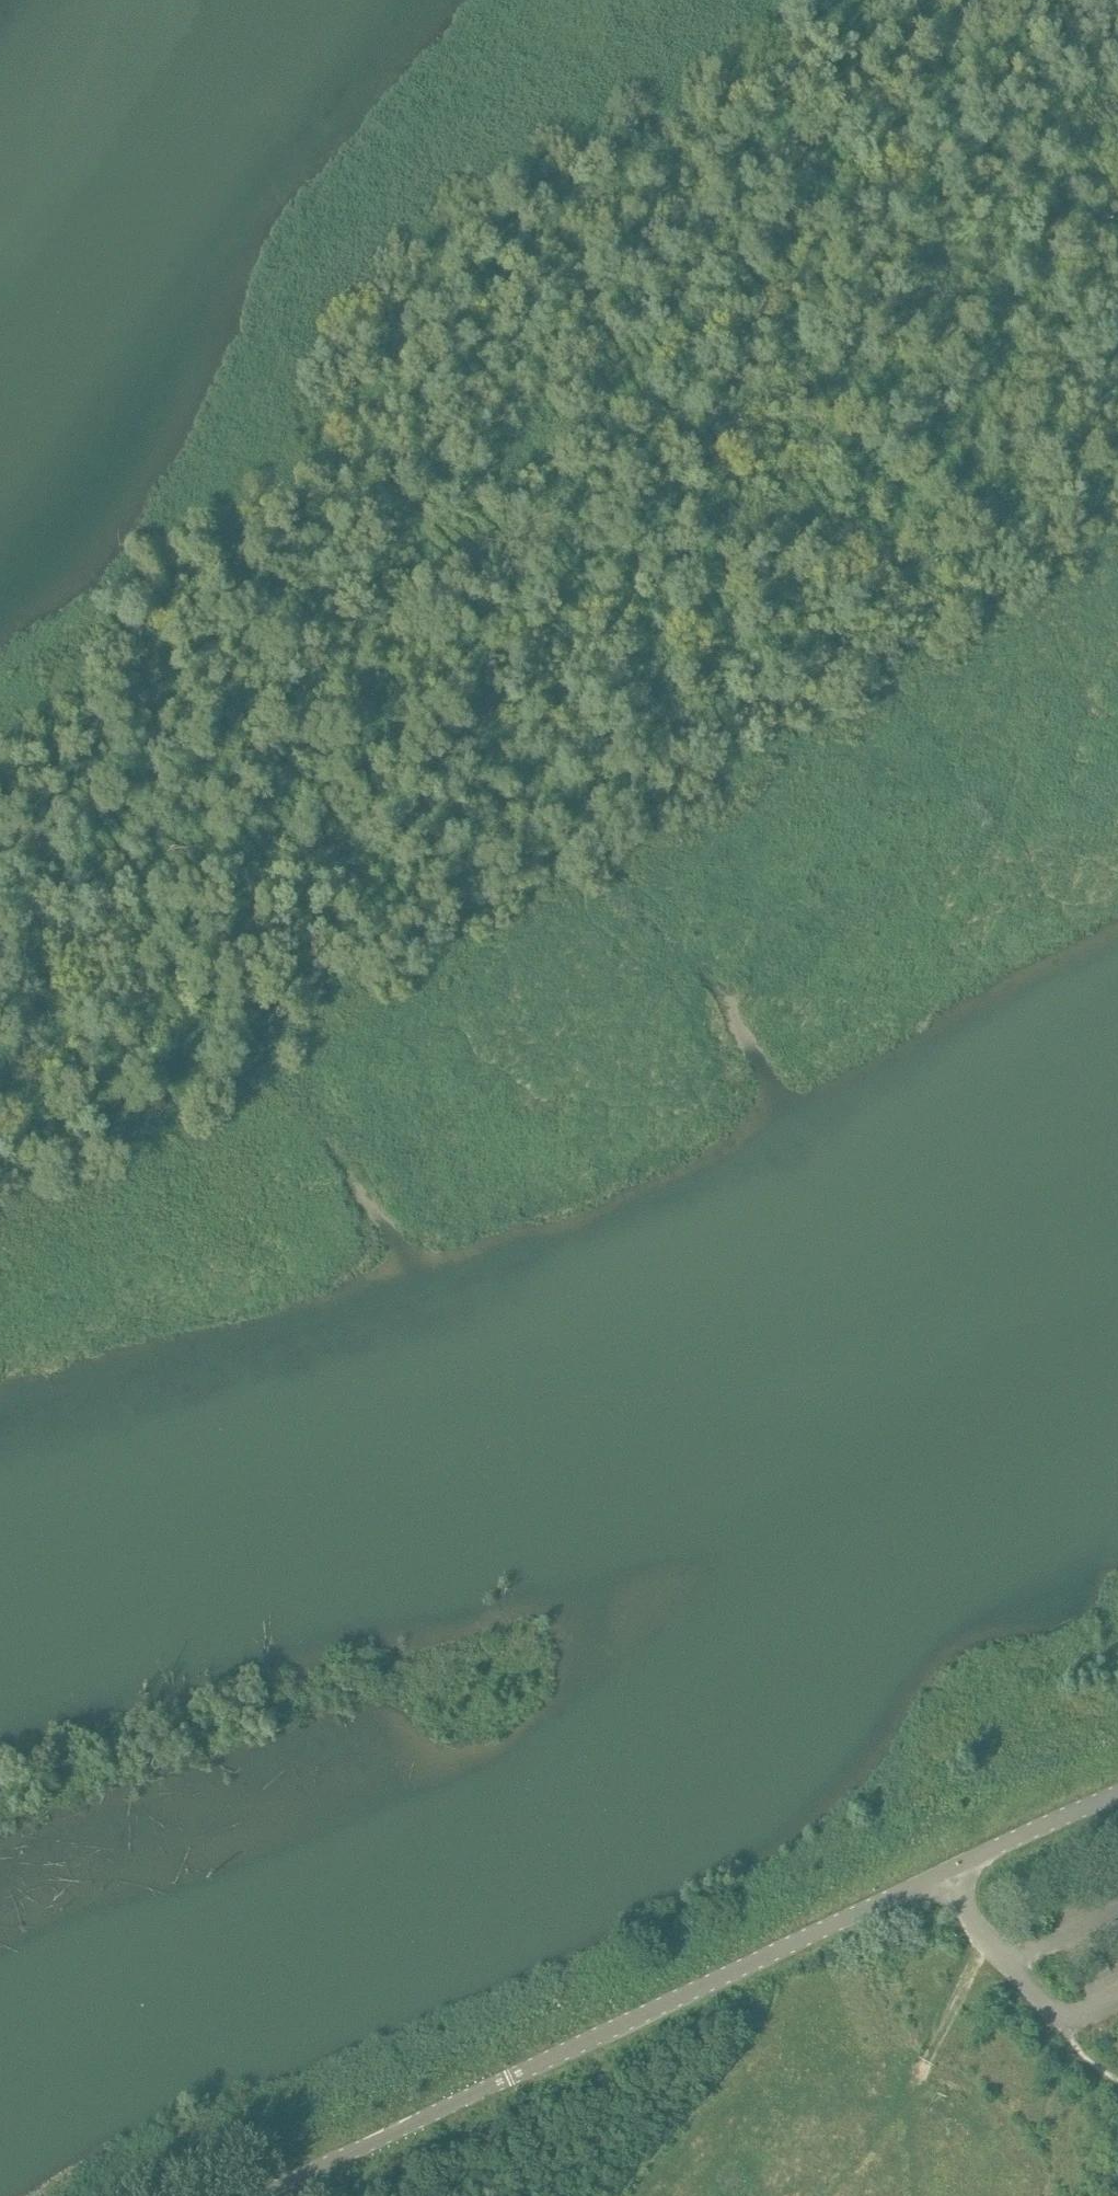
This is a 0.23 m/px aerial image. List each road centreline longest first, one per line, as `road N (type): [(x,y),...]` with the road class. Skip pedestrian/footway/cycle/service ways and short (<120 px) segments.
road 1 (unclassified): [(943,1875),(257,2195)]
road 2 (unclassified): [(1117,1794),(943,1875)]
road 3 (unclassified): [(943,1875),(1061,2023)]

